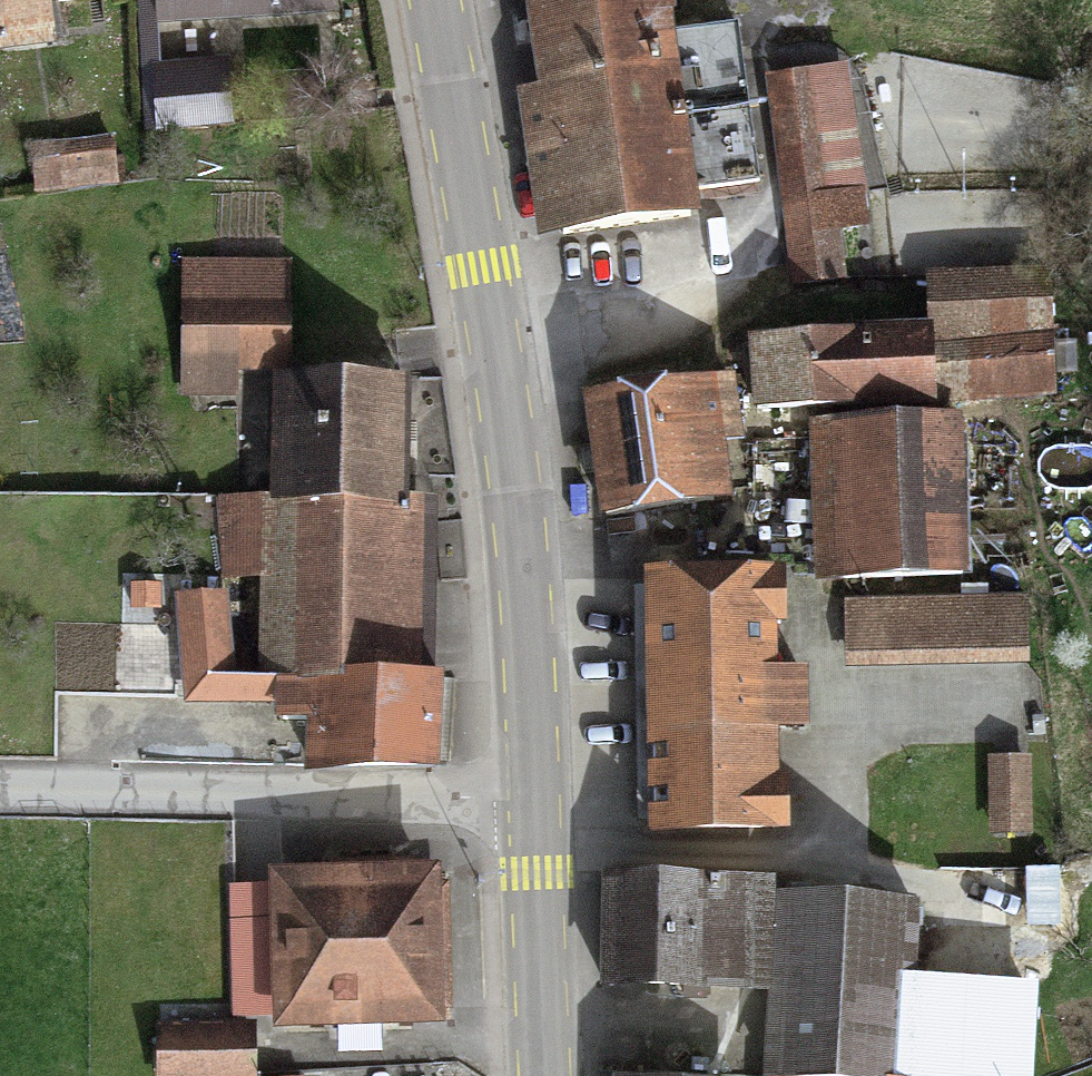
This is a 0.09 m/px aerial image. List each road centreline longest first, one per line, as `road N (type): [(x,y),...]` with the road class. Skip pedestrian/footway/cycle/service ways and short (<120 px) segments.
road 1 (primary): [(534,801),(518,486),(434,0)]
road 2 (residential): [(0,793),(534,801)]
road 3 (primary): [(547,1075),(534,801)]

